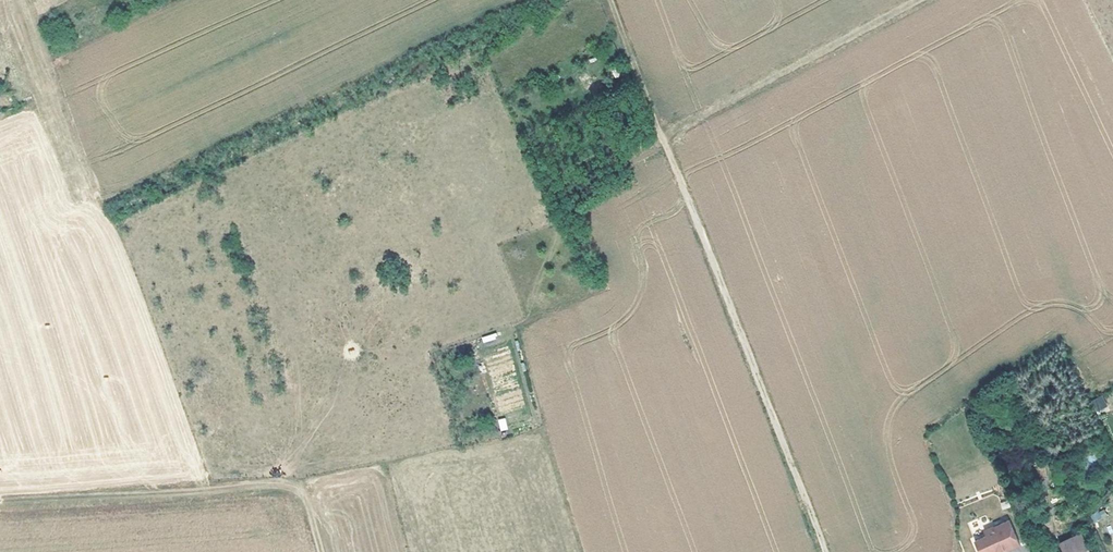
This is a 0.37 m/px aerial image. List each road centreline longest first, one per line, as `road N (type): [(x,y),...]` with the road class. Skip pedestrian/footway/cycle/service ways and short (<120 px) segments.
road 1 (track): [(605,0),(823,551)]
road 2 (track): [(320,551),(303,488),(0,496)]

